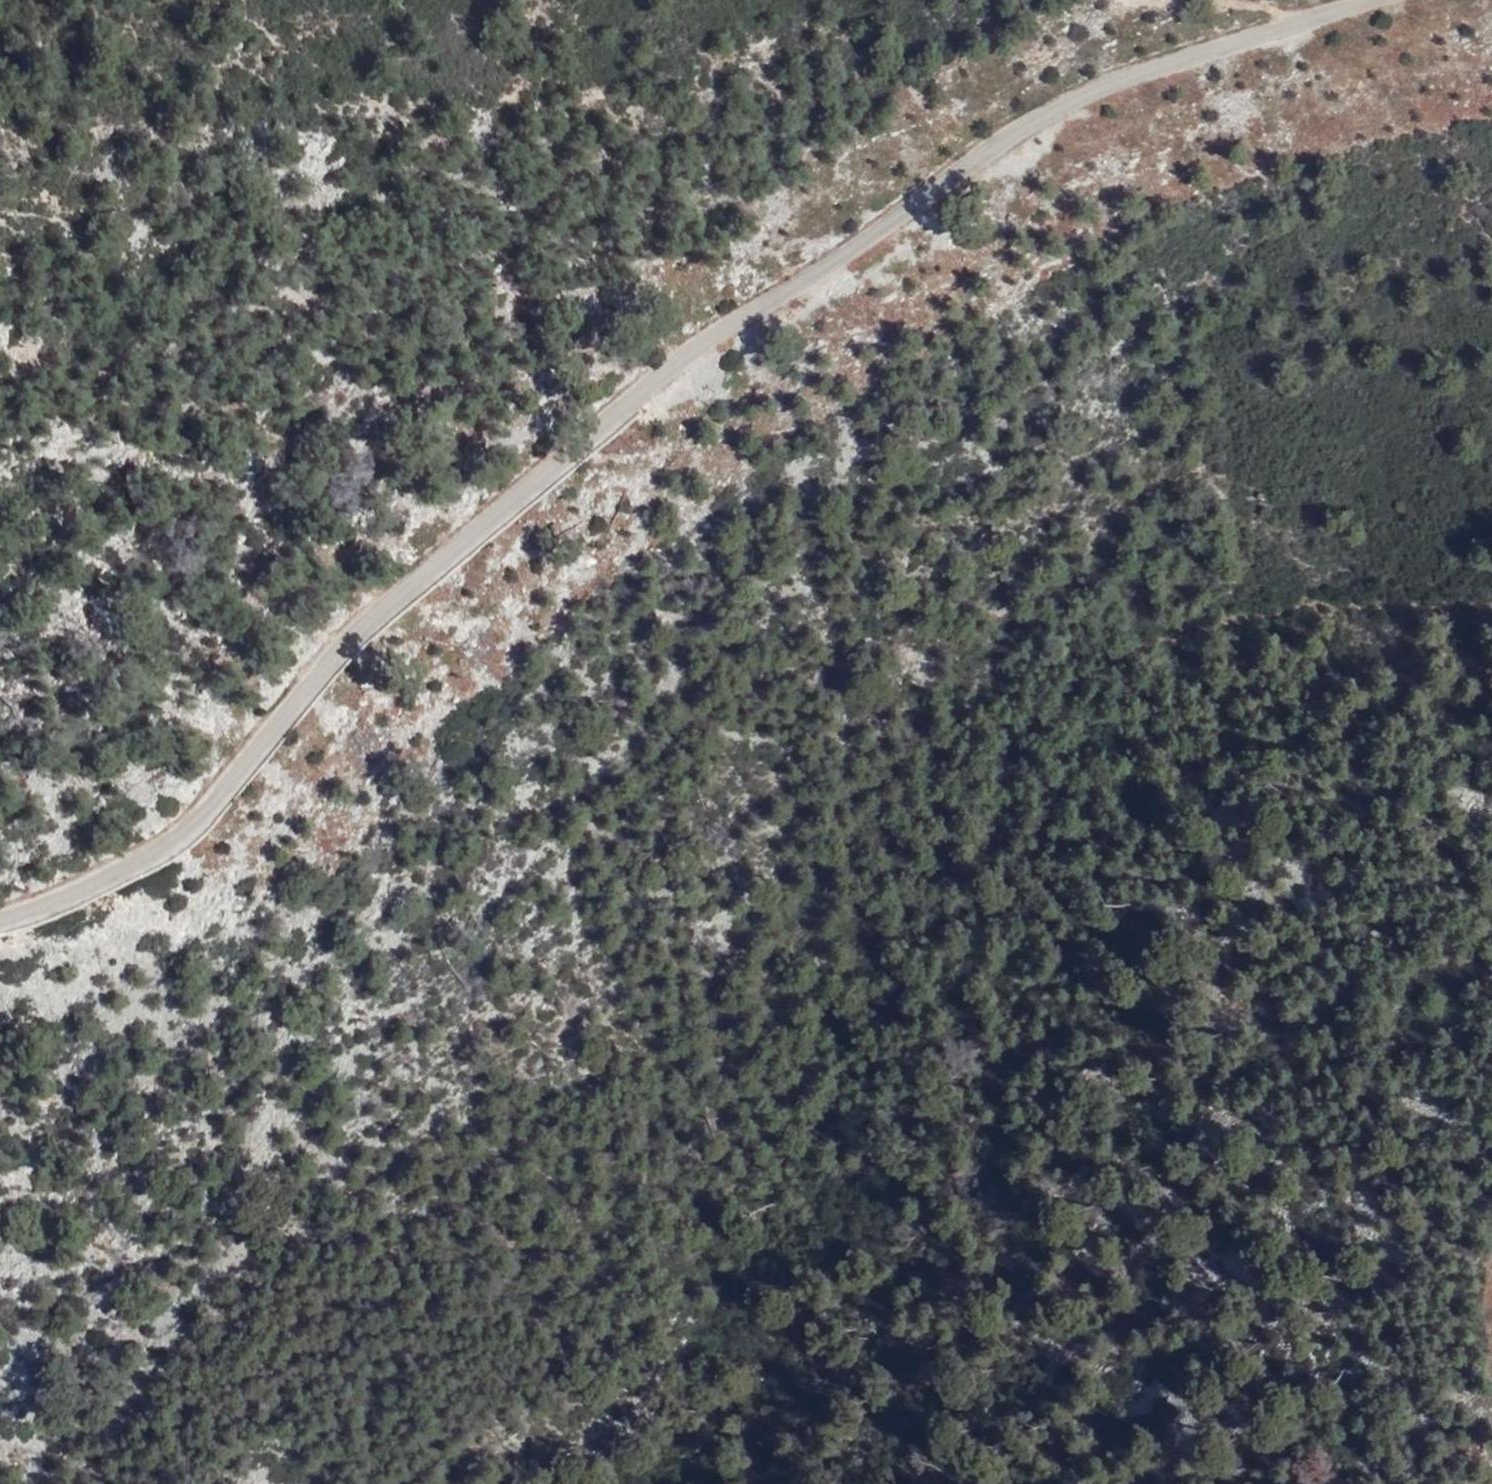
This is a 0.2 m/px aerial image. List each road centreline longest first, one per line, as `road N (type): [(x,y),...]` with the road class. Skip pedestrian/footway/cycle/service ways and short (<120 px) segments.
road 1 (unclassified): [(1375,0),(1089,89),(951,175),(703,341),(353,635),(197,824),(138,861),(0,917)]

